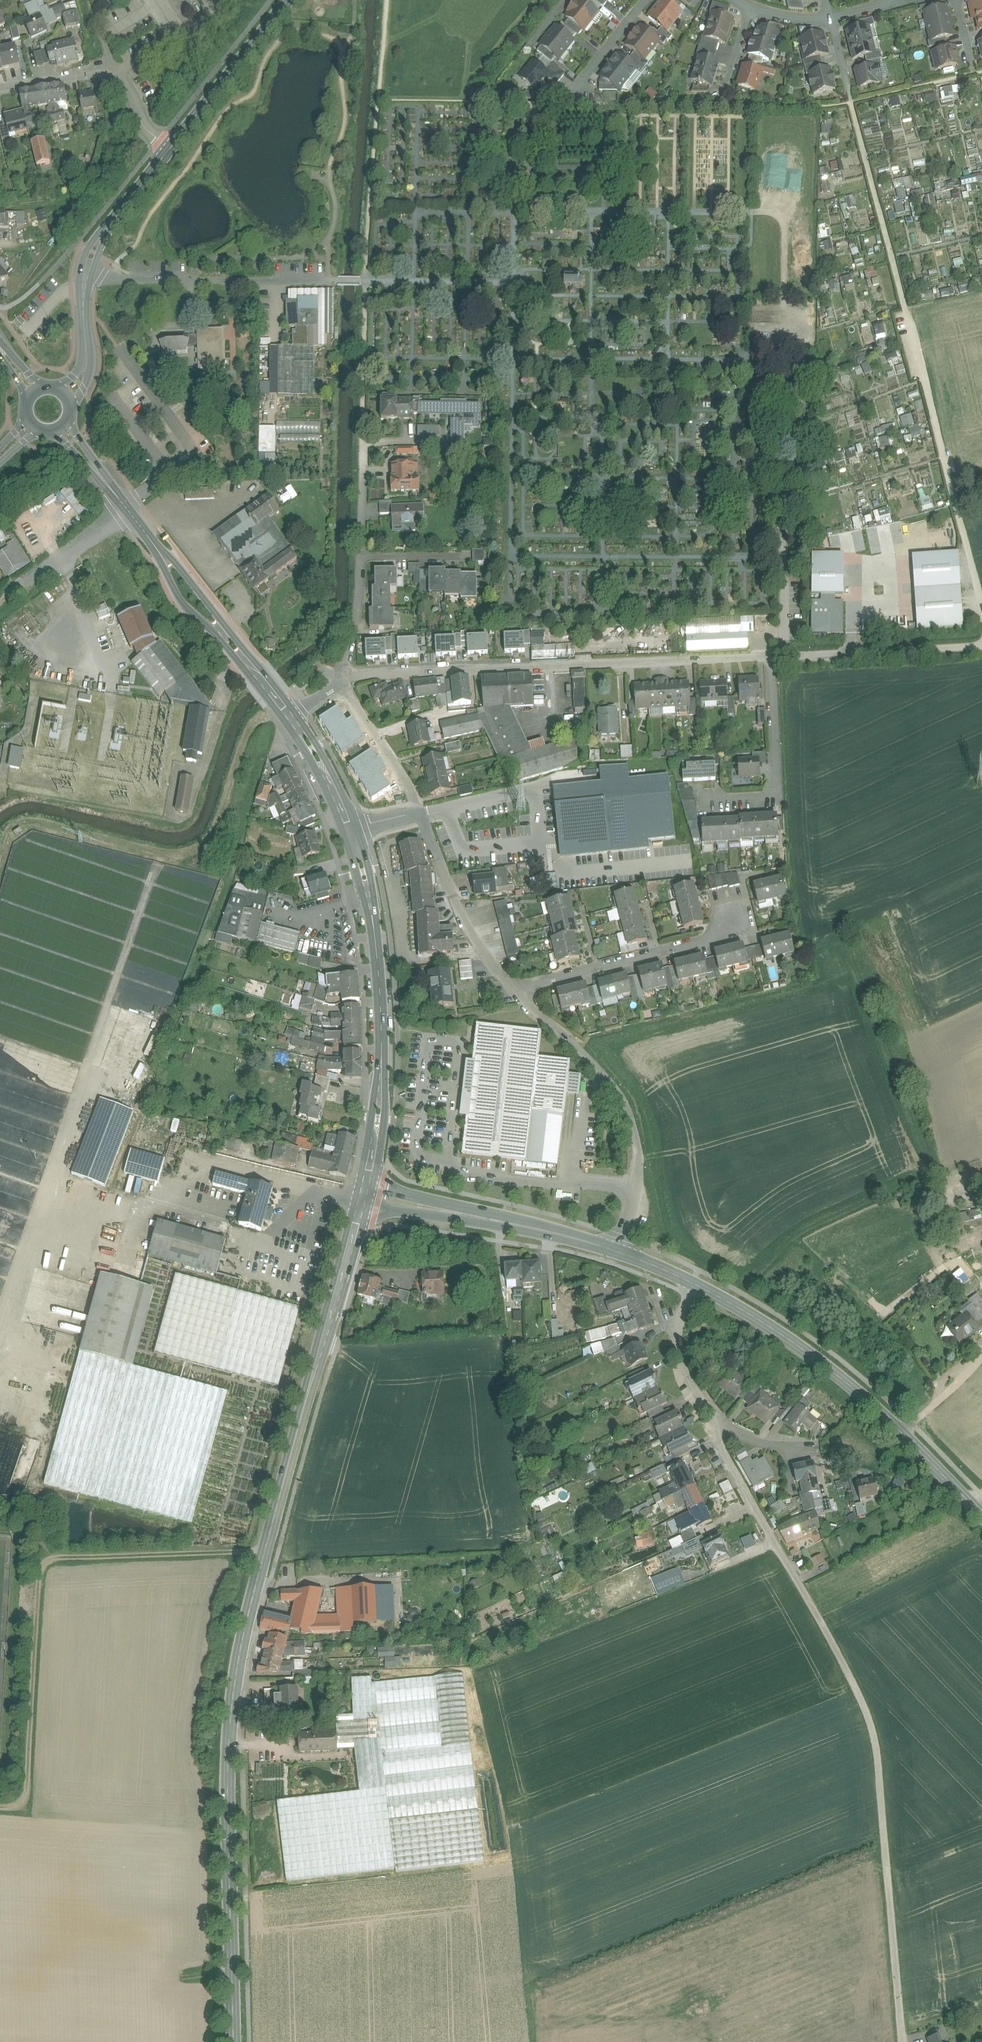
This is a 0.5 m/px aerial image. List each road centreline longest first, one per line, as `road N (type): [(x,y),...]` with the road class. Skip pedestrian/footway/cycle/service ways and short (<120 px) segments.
road 1 (secondary): [(363,1195),(235,1682),(228,1808),(234,2041)]
road 2 (track): [(0,1807),(26,1799),(43,1563),(265,1552)]
road 3 (residential): [(862,1703),(723,1448),(721,1424),(690,1380),(675,1332),(693,1283)]
road 4 (residential): [(772,656),(368,673),(340,683)]
road 5 (residential): [(367,281),(360,588),(340,683)]
road 6 (secondary): [(693,1283),(800,1347),(981,1515)]
road 7 (secondary): [(349,830),(381,1013),(380,1096),(363,1195)]
road 8 (track): [(902,2041),(874,1729),(862,1703)]
road 9 (residential): [(514,988),(603,1074),(630,1115),(636,1180),(618,1251)]
road 10 (unclassified): [(906,308),(981,607)]
road 11 (secondary): [(104,481),(291,720)]
road 12 (unclassified): [(87,268),(124,280),(367,281)]
road 13 (secondary): [(363,1195),(618,1251)]
road 14 (residential): [(428,832),(385,842),(408,963),(485,954)]
road 15 (residential): [(171,148),(144,126),(130,87),(112,71),(0,87)]
road 16 (residential): [(981,646),(772,656)]
road 17 (residential): [(772,656),(776,798),(711,800)]
road 18 (tertiary): [(171,148),(289,0)]
road 19 (residential): [(340,683),(420,816)]
road 20 (tertiary): [(87,268),(103,235),(171,148)]
road 21 (residential): [(428,832),(485,954)]
road 22 (residential): [(645,0),(565,105)]
road 23 (secondary): [(291,720),(349,830)]

